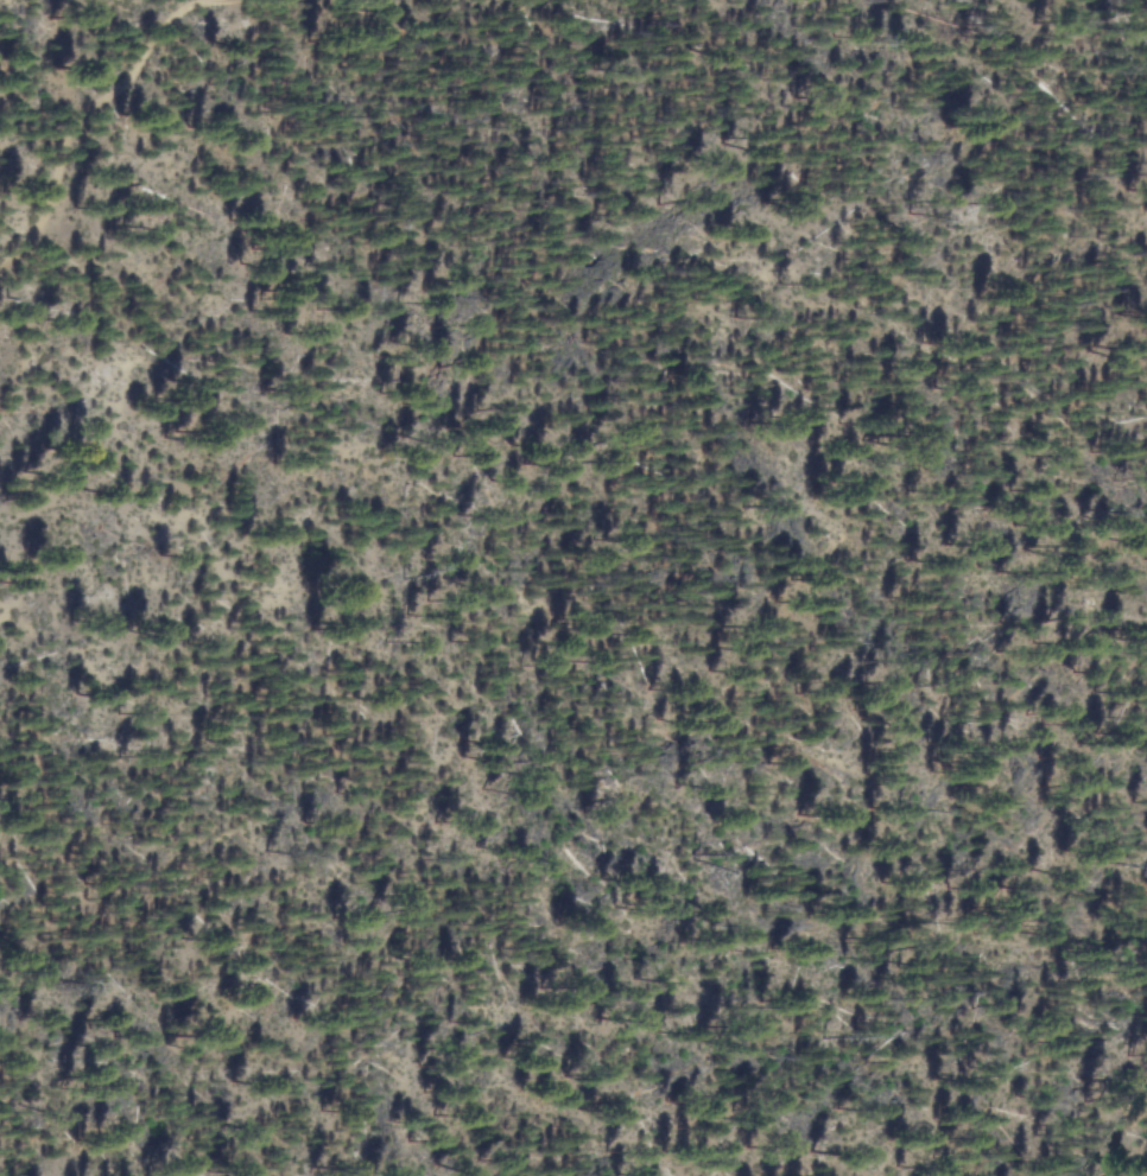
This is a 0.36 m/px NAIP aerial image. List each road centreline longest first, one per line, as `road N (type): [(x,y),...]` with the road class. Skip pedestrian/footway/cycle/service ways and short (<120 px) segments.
road 1 (track): [(206,0),(167,17),(0,185)]

